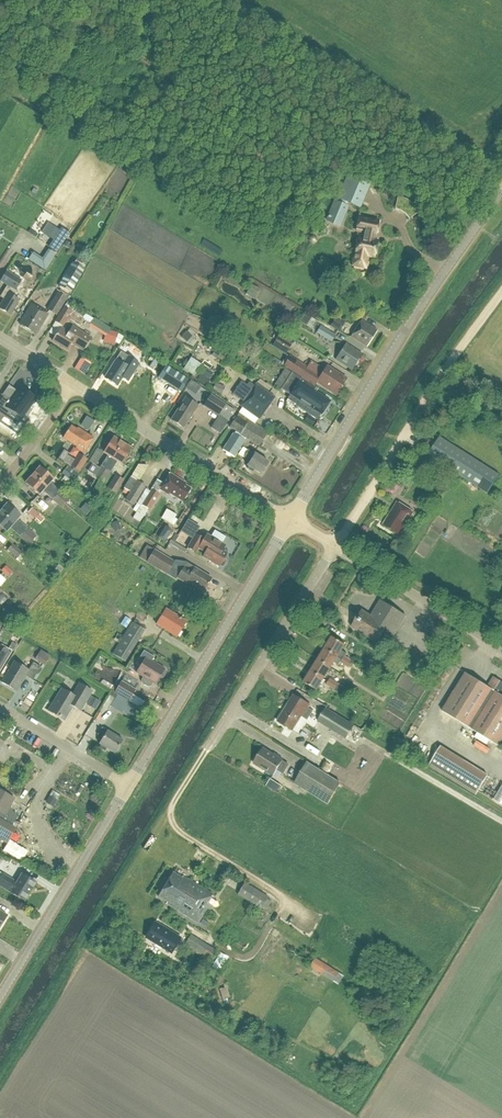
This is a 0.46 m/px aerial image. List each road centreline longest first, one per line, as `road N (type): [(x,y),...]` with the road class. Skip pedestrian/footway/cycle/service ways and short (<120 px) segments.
road 1 (tertiary): [(289,522),(501,190)]
road 2 (tertiary): [(130,784),(289,522)]
road 3 (unclassified): [(336,547),(501,297)]
road 4 (tertiary): [(289,522),(73,385)]
road 5 (tertiary): [(0,998),(130,784)]
road 6 (unclassified): [(207,749),(336,547)]
road 7 (tertiary): [(501,648),(336,547)]
road 8 (track): [(369,743),(501,821)]
road 9 (unclassified): [(130,784),(0,707)]
road 10 (unclassified): [(0,483),(73,385)]

